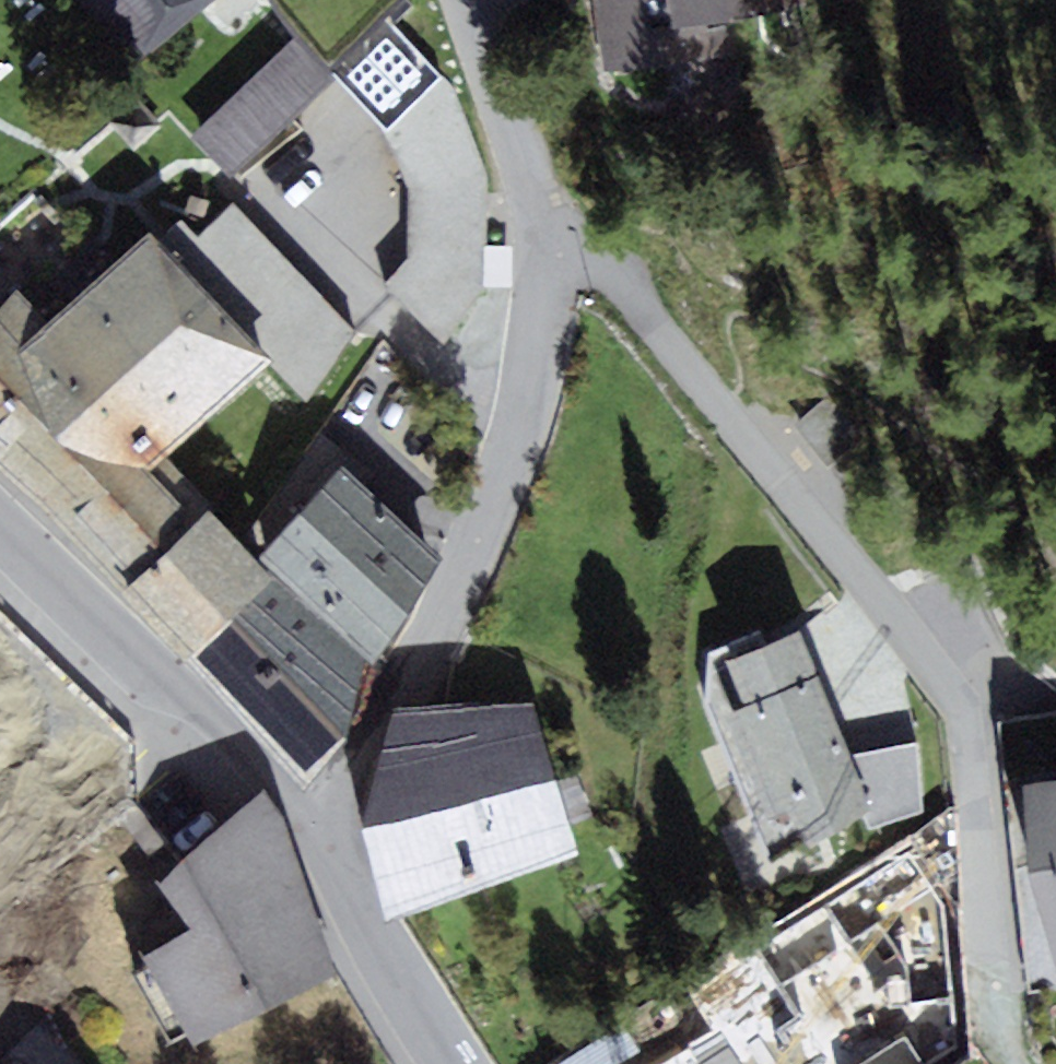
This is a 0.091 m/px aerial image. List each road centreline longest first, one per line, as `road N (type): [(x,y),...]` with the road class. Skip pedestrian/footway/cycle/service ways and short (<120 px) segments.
road 1 (residential): [(1000,983),(983,714),(605,262),(539,232)]
road 2 (residential): [(314,835),(349,791),(497,489),(529,386),(541,299),(539,232)]
road 3 (tertiary): [(0,508),(267,769),(314,835)]
road 4 (tertiary): [(314,835),(454,1063)]
road 5 (residential): [(539,232),(469,0)]

